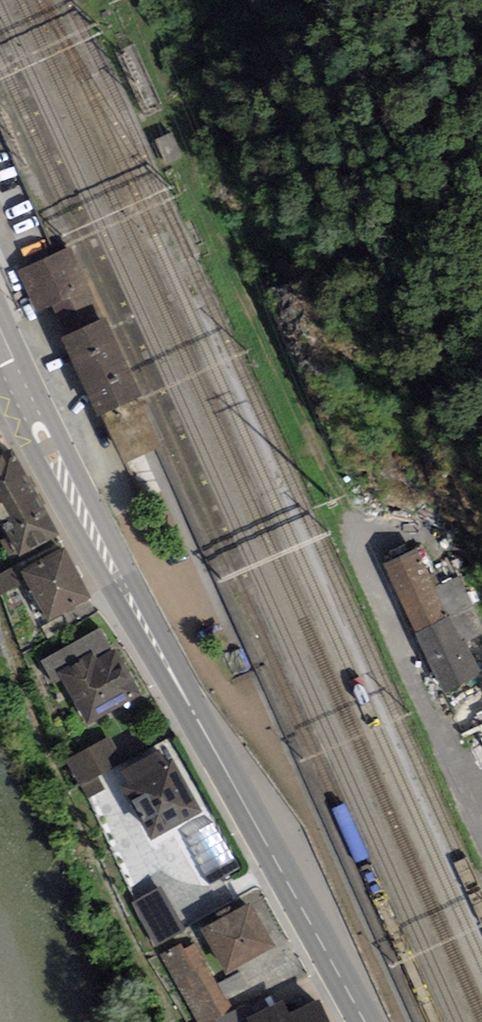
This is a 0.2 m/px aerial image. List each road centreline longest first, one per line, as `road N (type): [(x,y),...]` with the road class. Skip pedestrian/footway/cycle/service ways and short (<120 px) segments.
road 1 (primary): [(364,1021),(31,417),(0,346)]
road 2 (unclassified): [(408,652),(481,852)]

